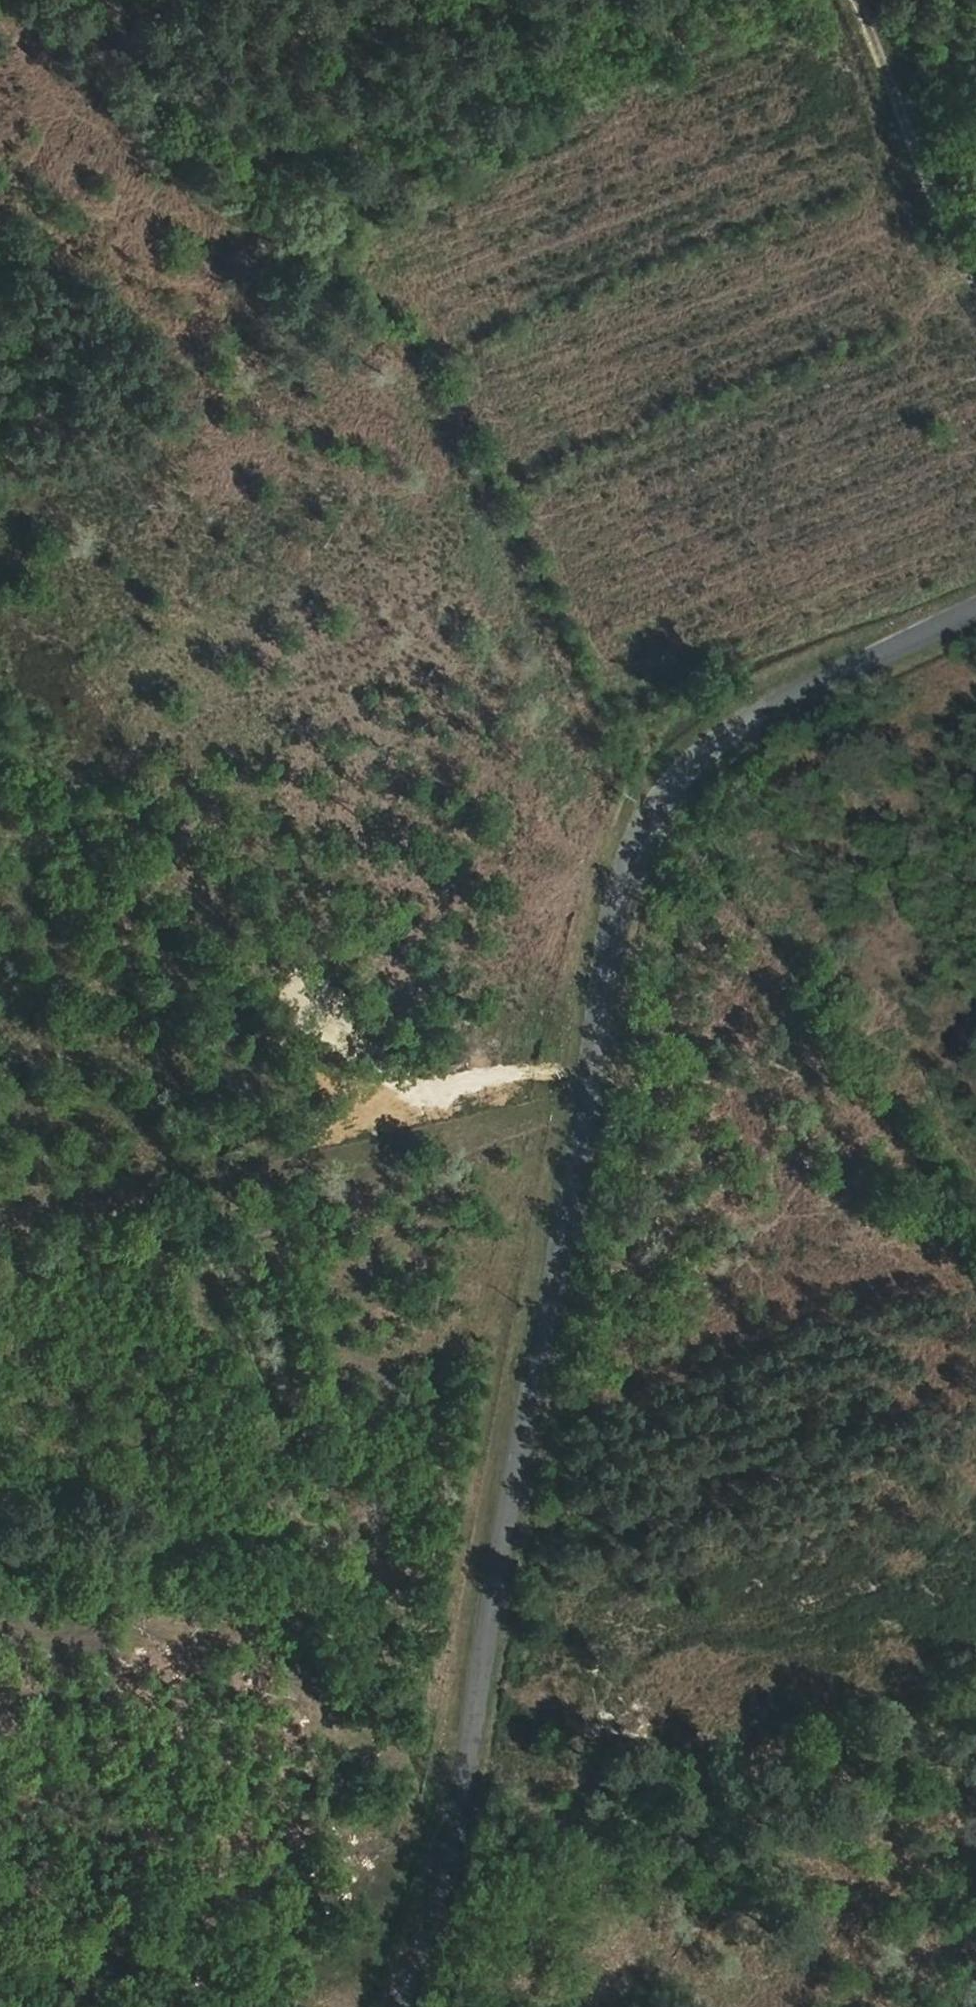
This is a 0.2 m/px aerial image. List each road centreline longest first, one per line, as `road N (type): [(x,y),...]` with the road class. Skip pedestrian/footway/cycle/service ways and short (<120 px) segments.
road 1 (unclassified): [(395,2006),(486,1673),(648,837),(719,753),(975,632)]
road 2 (track): [(975,265),(939,202),(861,0)]

